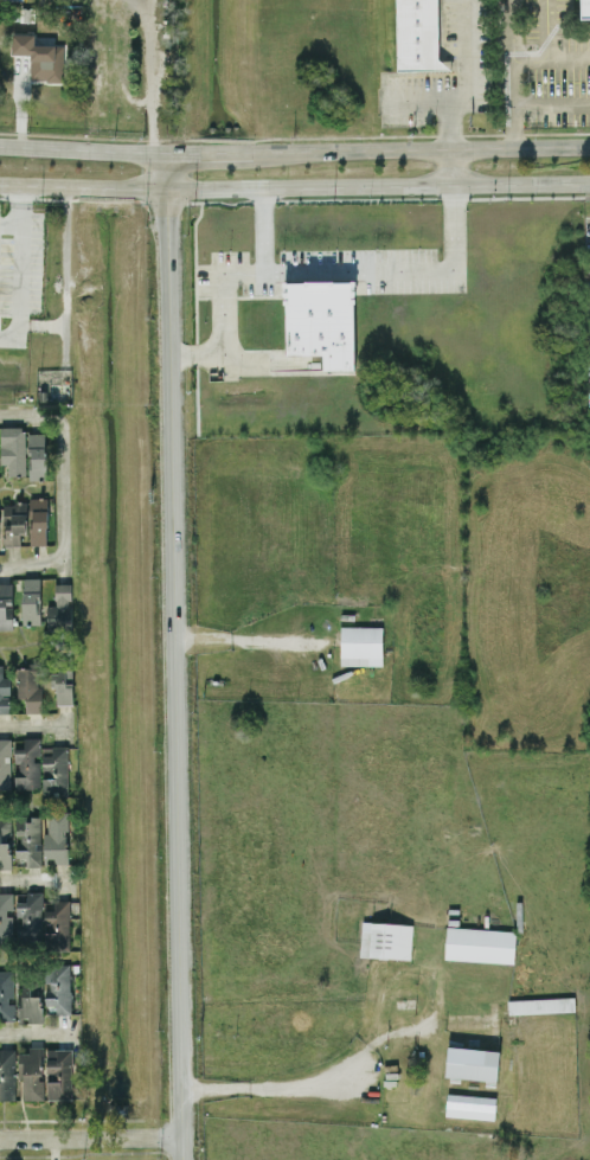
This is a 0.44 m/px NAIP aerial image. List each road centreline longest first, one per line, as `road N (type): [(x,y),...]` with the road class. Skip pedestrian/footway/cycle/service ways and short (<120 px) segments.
road 1 (residential): [(155,149),(172,354),(186,1159)]
road 2 (secondary): [(0,185),(454,185)]
road 3 (secondary): [(451,148),(256,152)]
road 4 (residential): [(186,1139),(0,1140)]
road 5 (secondary): [(155,149),(0,147)]
road 6 (secondary): [(589,145),(451,148)]
road 7 (secondary): [(454,185),(589,184)]

